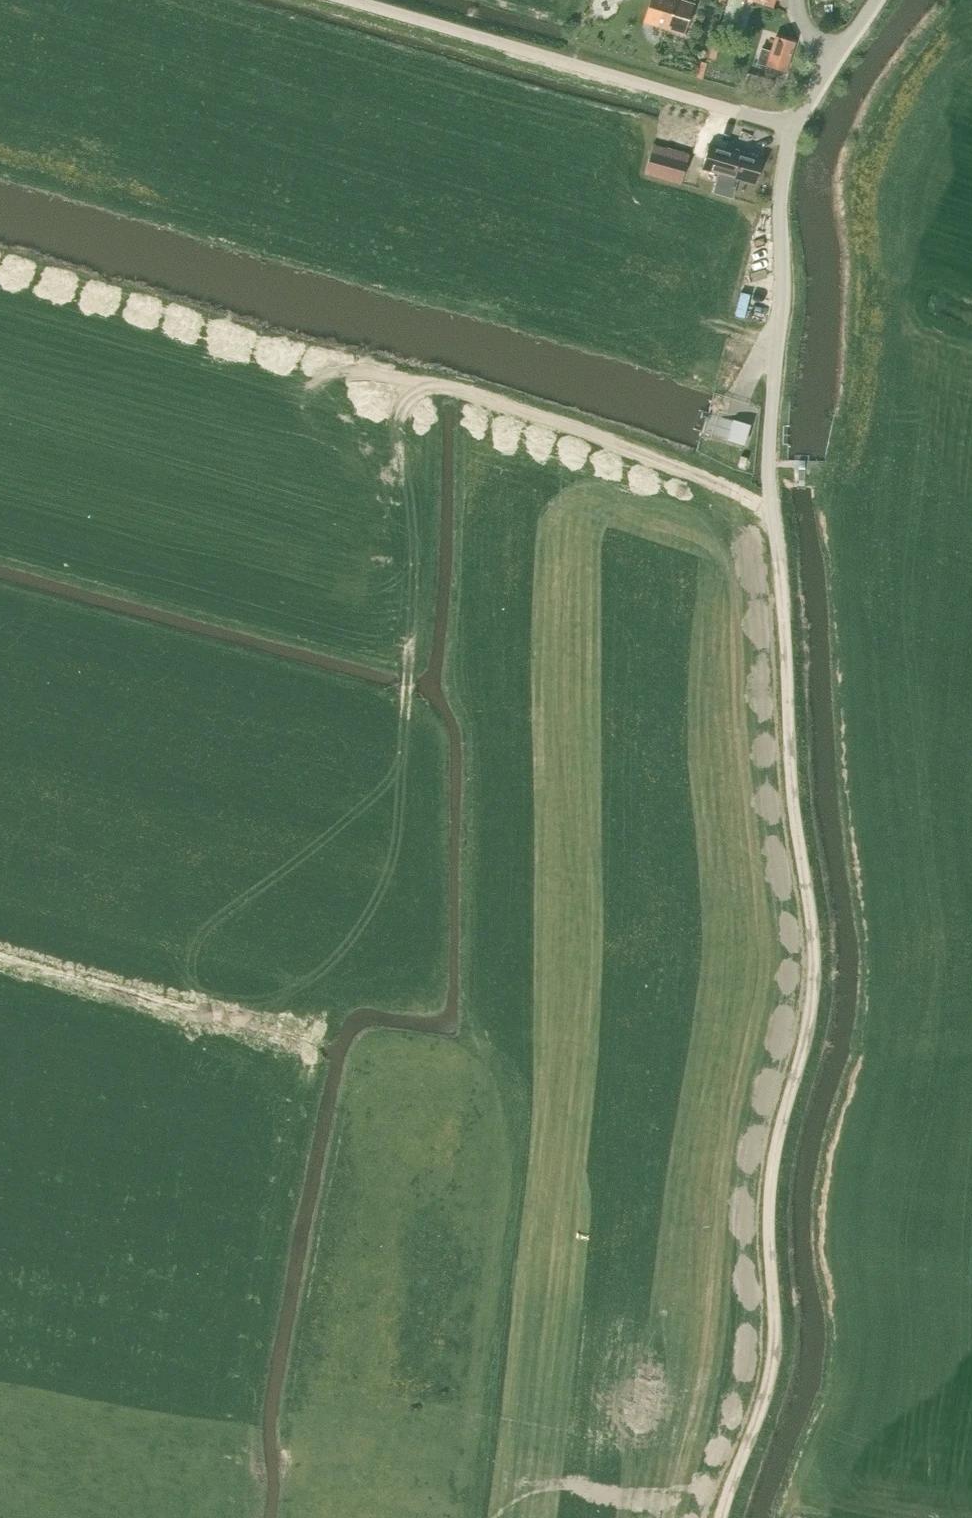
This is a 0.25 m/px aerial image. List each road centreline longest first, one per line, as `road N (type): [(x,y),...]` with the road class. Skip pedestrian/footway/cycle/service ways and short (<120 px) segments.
road 1 (track): [(795,126),(354,0)]
road 2 (unclassified): [(874,0),(795,126)]

